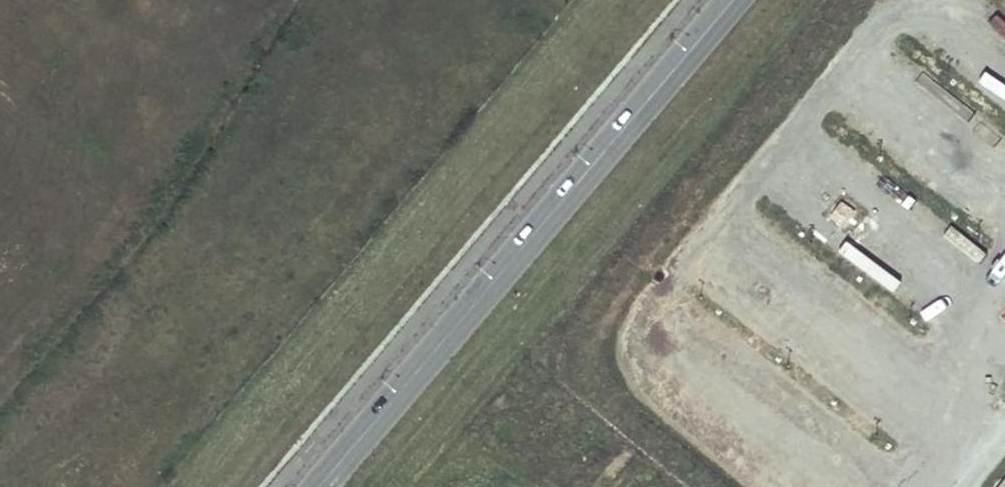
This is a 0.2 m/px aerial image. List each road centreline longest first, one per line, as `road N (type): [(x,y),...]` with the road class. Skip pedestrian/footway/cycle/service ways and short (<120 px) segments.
road 1 (tertiary): [(318,486),(732,0)]

